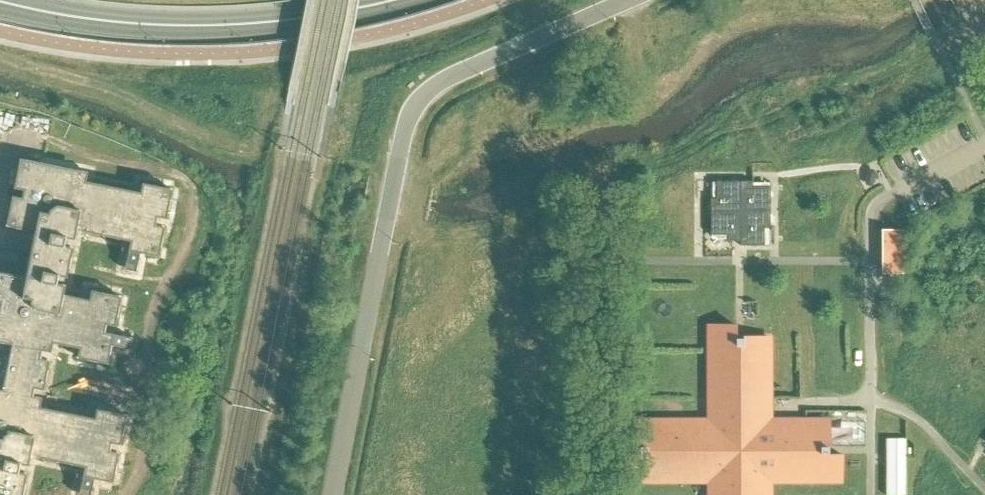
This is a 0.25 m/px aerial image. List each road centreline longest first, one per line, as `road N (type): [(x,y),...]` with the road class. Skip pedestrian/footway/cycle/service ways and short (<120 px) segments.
road 1 (unclassified): [(332,494),(410,112),(425,91),(458,73),(627,0)]
road 2 (tertiary): [(0,3),(92,21),(187,26),(301,19),(394,0)]

